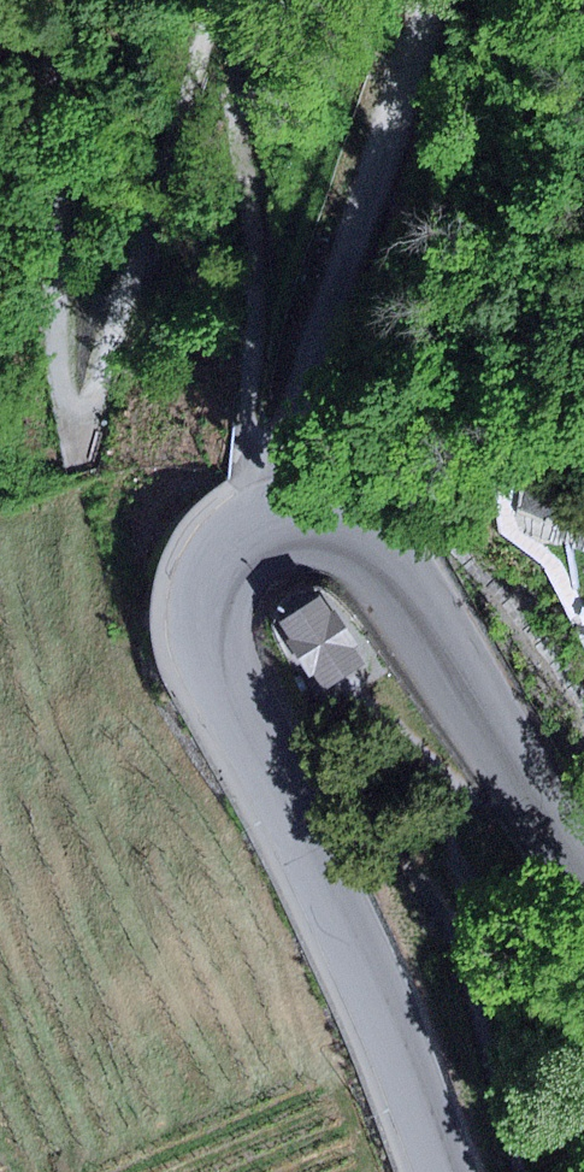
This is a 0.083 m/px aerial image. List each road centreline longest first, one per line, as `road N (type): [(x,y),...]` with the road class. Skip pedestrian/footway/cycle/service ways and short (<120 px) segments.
road 1 (secondary): [(442,1171),(365,968),(215,653),(216,590),(243,544),(301,518),(334,522),(361,536),(400,584),(583,868)]
road 2 (track): [(268,527),(266,494),(435,0)]

